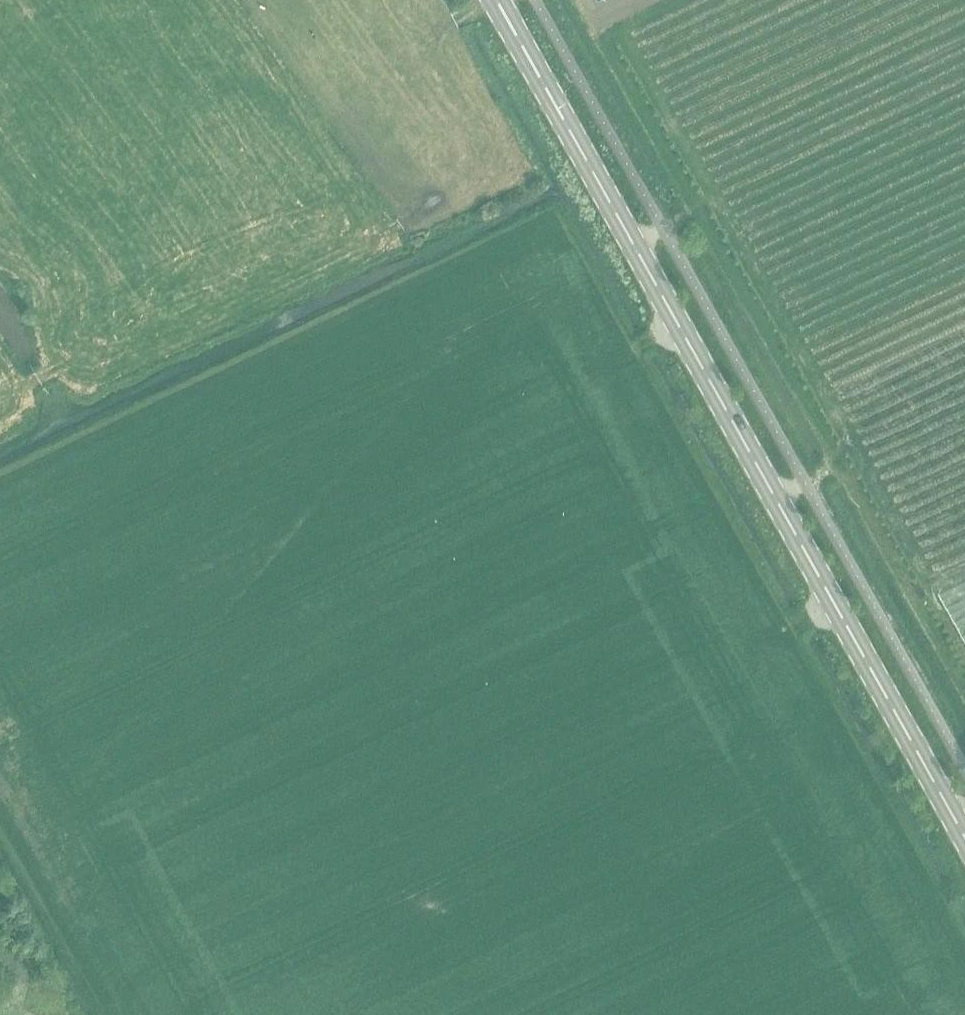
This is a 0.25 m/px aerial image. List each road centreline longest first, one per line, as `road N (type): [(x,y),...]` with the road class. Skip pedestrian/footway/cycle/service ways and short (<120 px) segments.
road 1 (secondary): [(964,838),(495,0)]

